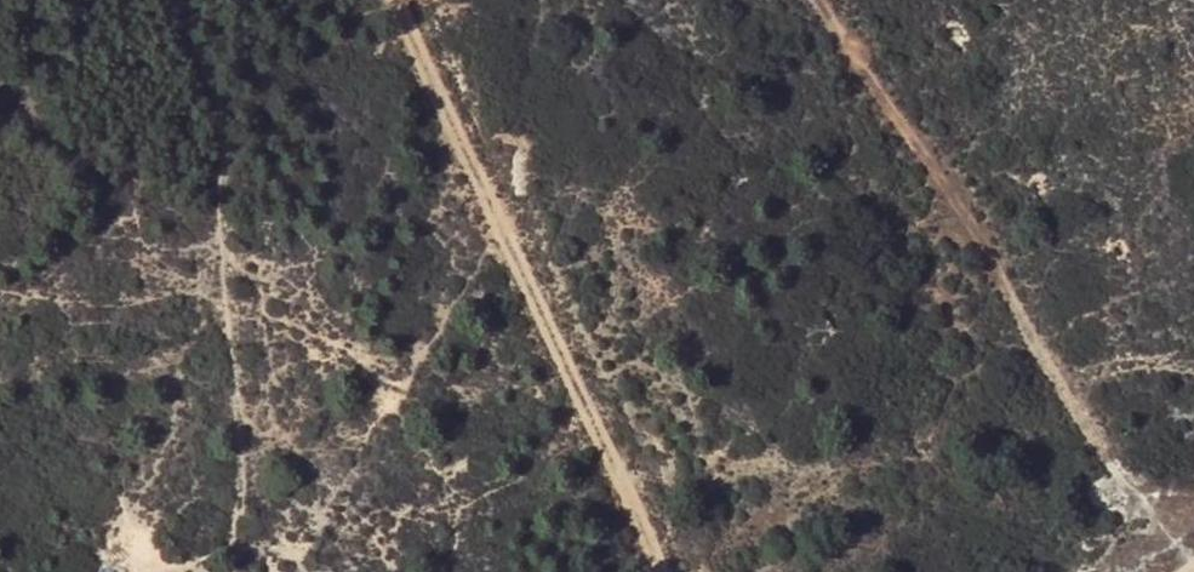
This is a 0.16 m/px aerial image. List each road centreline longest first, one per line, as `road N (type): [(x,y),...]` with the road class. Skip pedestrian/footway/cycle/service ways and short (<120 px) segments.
road 1 (track): [(1186,571),(952,184),(820,0)]
road 2 (track): [(501,210),(670,571)]
road 3 (track): [(404,0),(501,210)]

